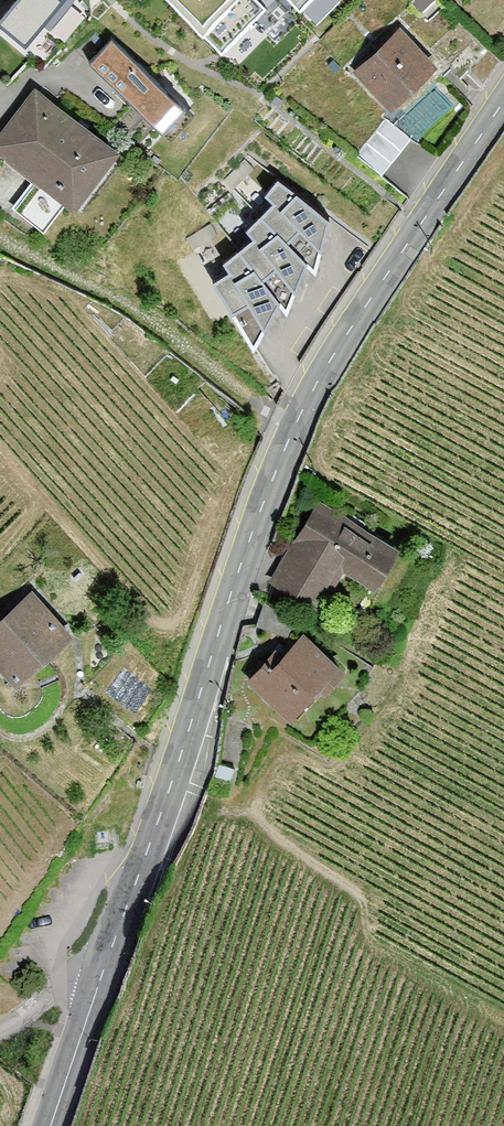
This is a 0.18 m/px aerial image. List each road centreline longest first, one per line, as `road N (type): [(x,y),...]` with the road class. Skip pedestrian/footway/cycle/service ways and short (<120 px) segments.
road 1 (tertiary): [(503,96),(308,378),(257,499),(203,696),(109,963)]
road 2 (tertiary): [(109,963),(54,1125)]
road 3 (residential): [(0,1034),(109,963)]

